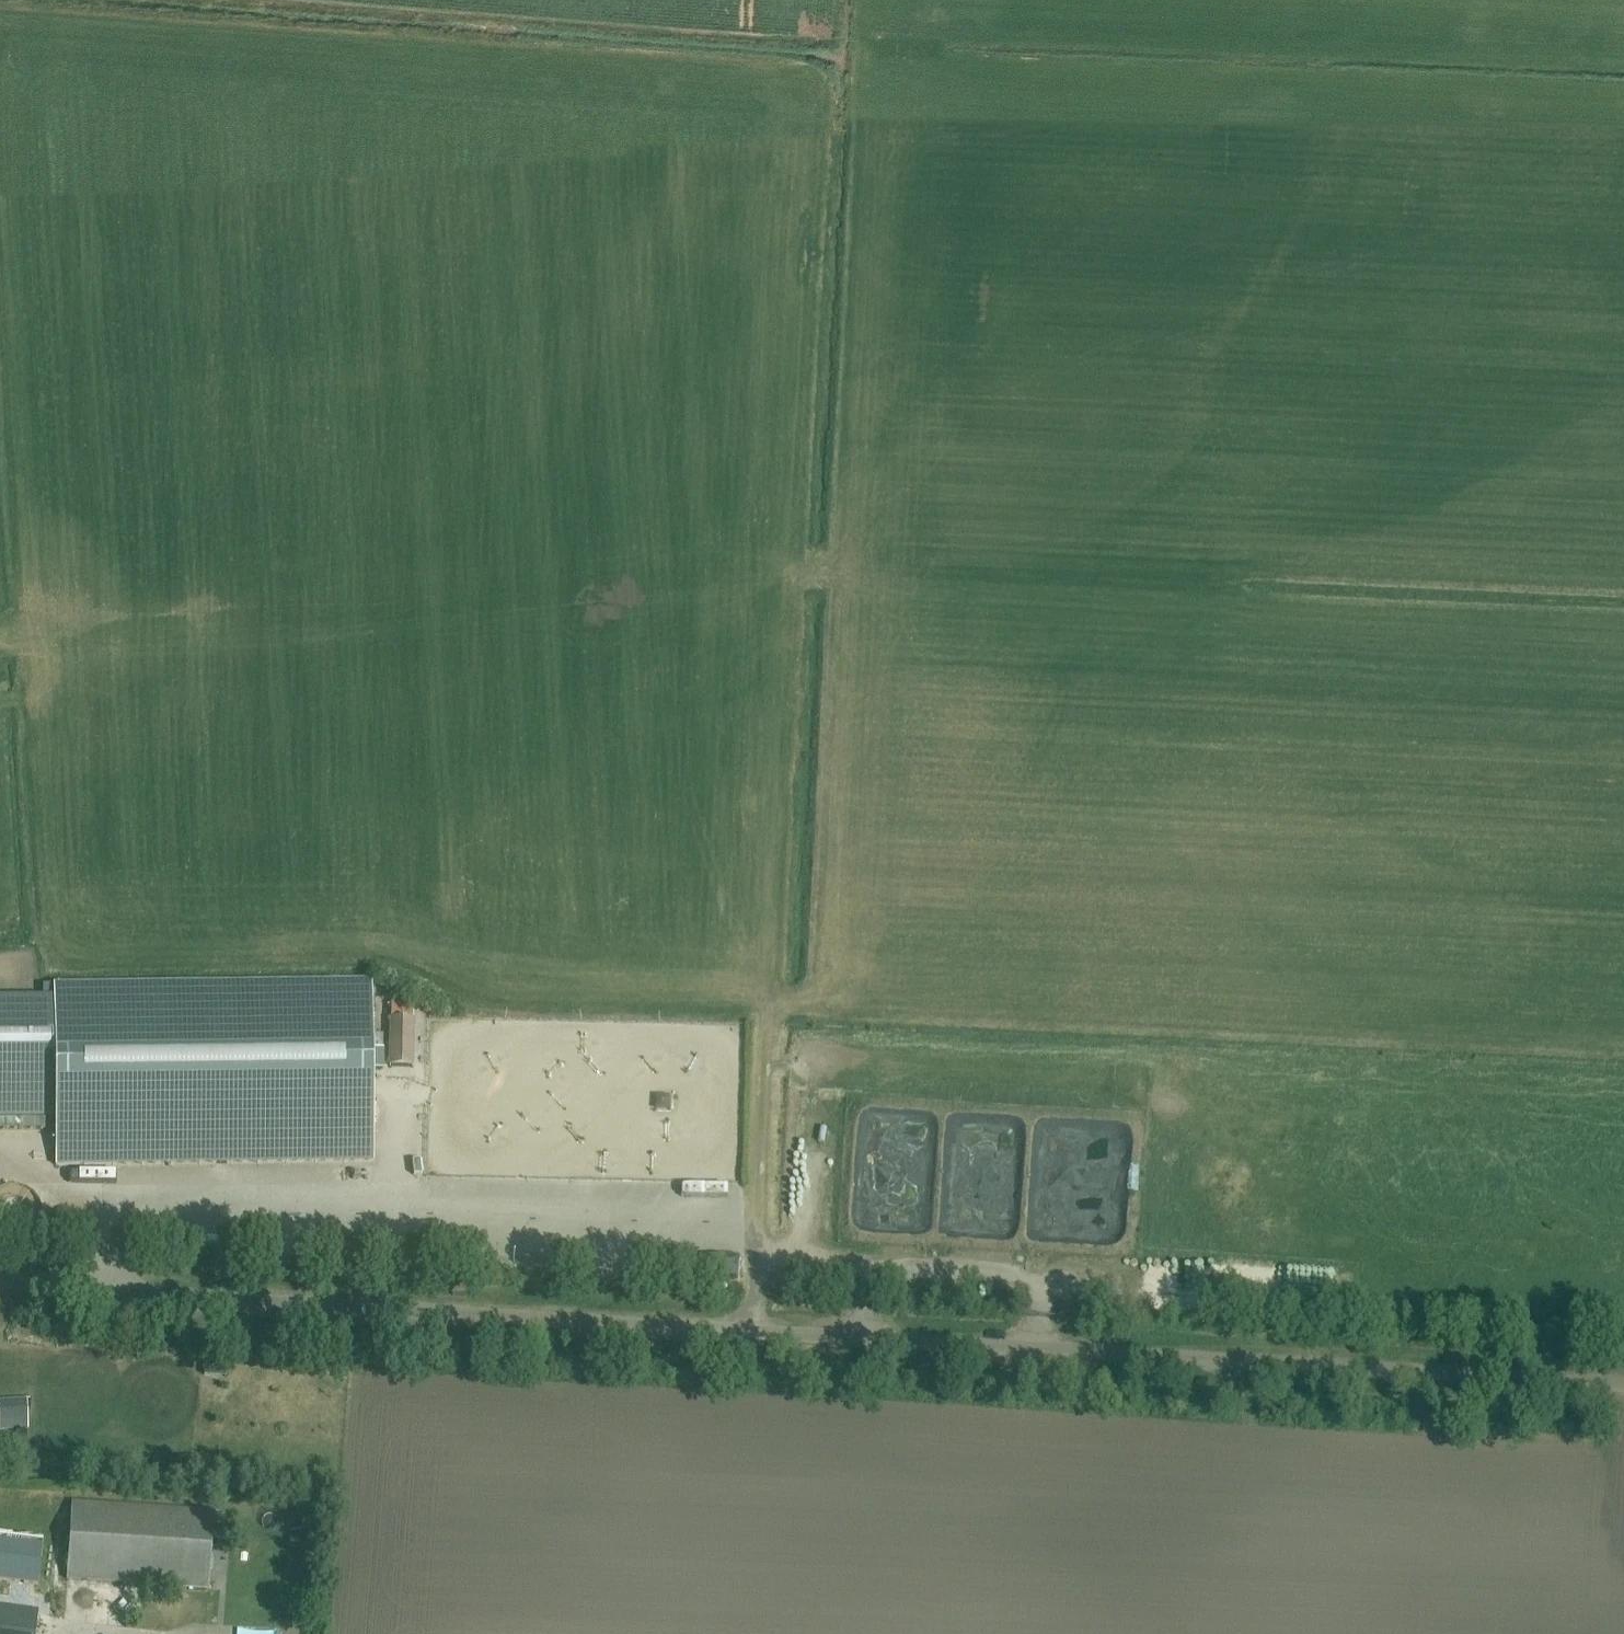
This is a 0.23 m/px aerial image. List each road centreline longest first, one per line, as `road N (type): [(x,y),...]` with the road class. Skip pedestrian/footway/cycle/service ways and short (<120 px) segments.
road 1 (unclassified): [(1623,1383),(111,1293),(0,1277)]

